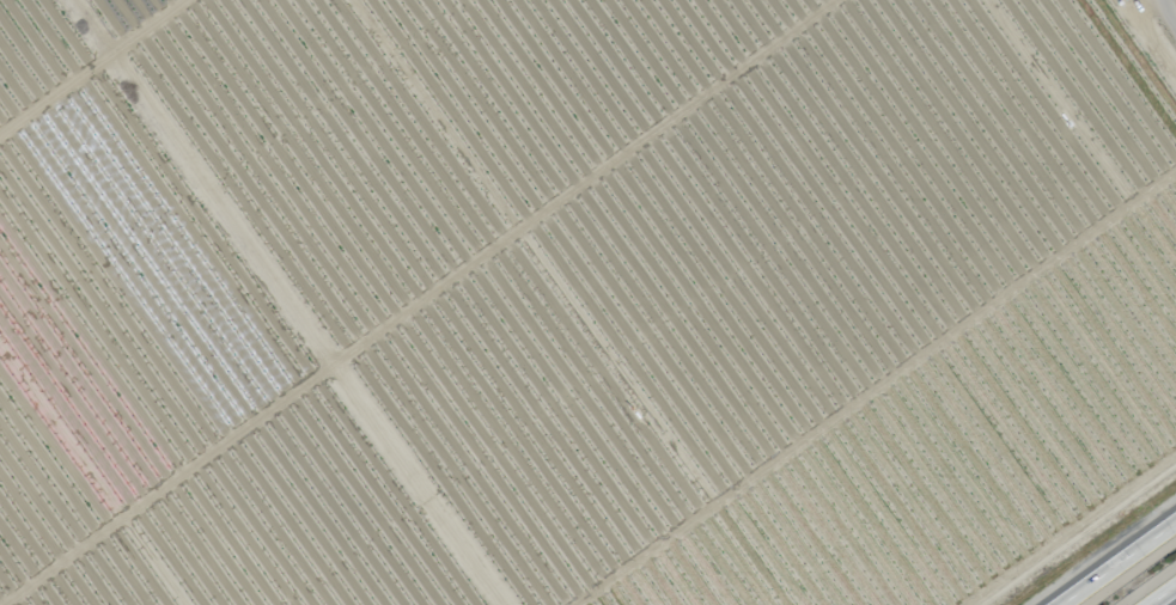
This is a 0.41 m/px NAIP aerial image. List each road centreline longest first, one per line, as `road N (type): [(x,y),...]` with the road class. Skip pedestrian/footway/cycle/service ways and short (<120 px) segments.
road 1 (motorway): [(1175,526),(1064,604)]

